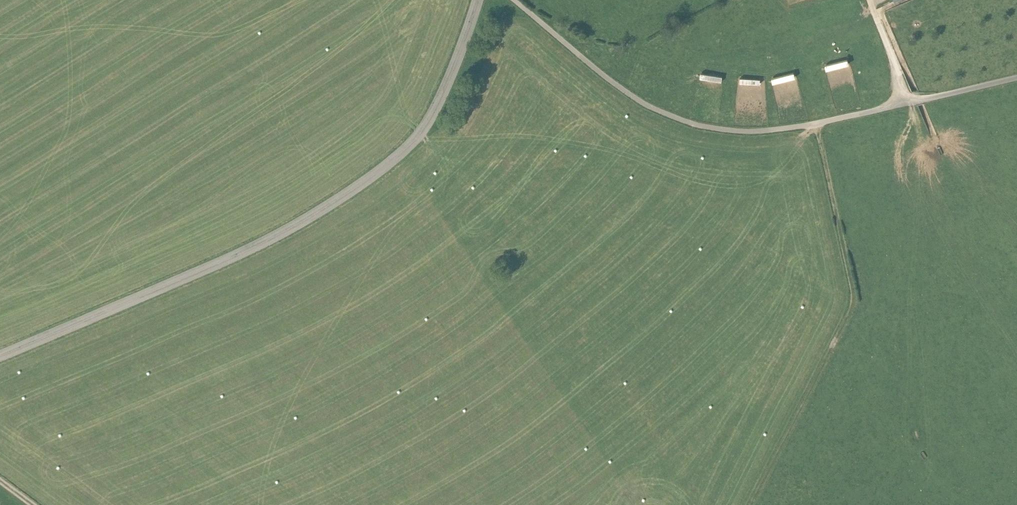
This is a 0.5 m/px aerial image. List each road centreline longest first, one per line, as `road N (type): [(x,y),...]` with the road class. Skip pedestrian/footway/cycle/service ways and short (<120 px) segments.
road 1 (unclassified): [(0,355),(203,270),(381,173),(430,126),(478,0)]
road 2 (track): [(814,125),(853,294),(749,504)]
road 3 (track): [(513,0),(594,70),(675,119),(766,133),(814,125)]
road 4 (track): [(1016,78),(814,125)]

